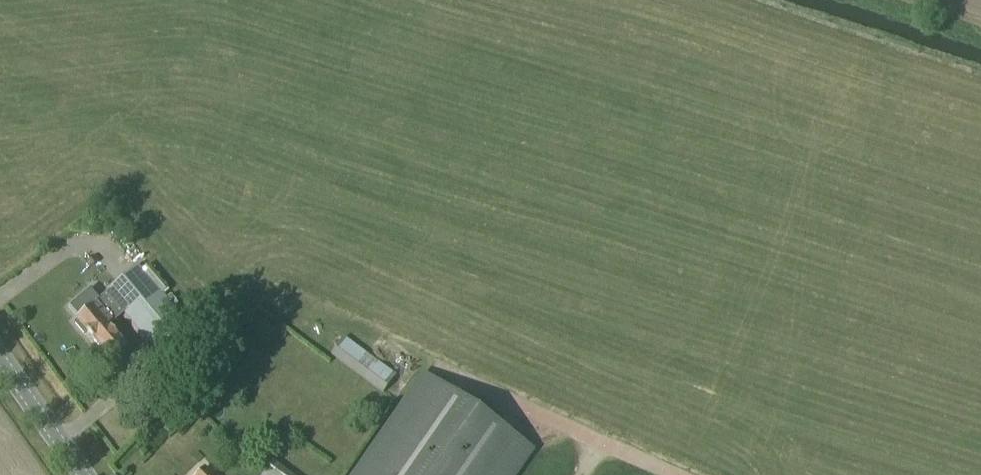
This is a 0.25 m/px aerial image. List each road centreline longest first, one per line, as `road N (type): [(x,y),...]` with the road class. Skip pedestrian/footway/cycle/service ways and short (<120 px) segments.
road 1 (tertiary): [(77,474),(0,368)]

